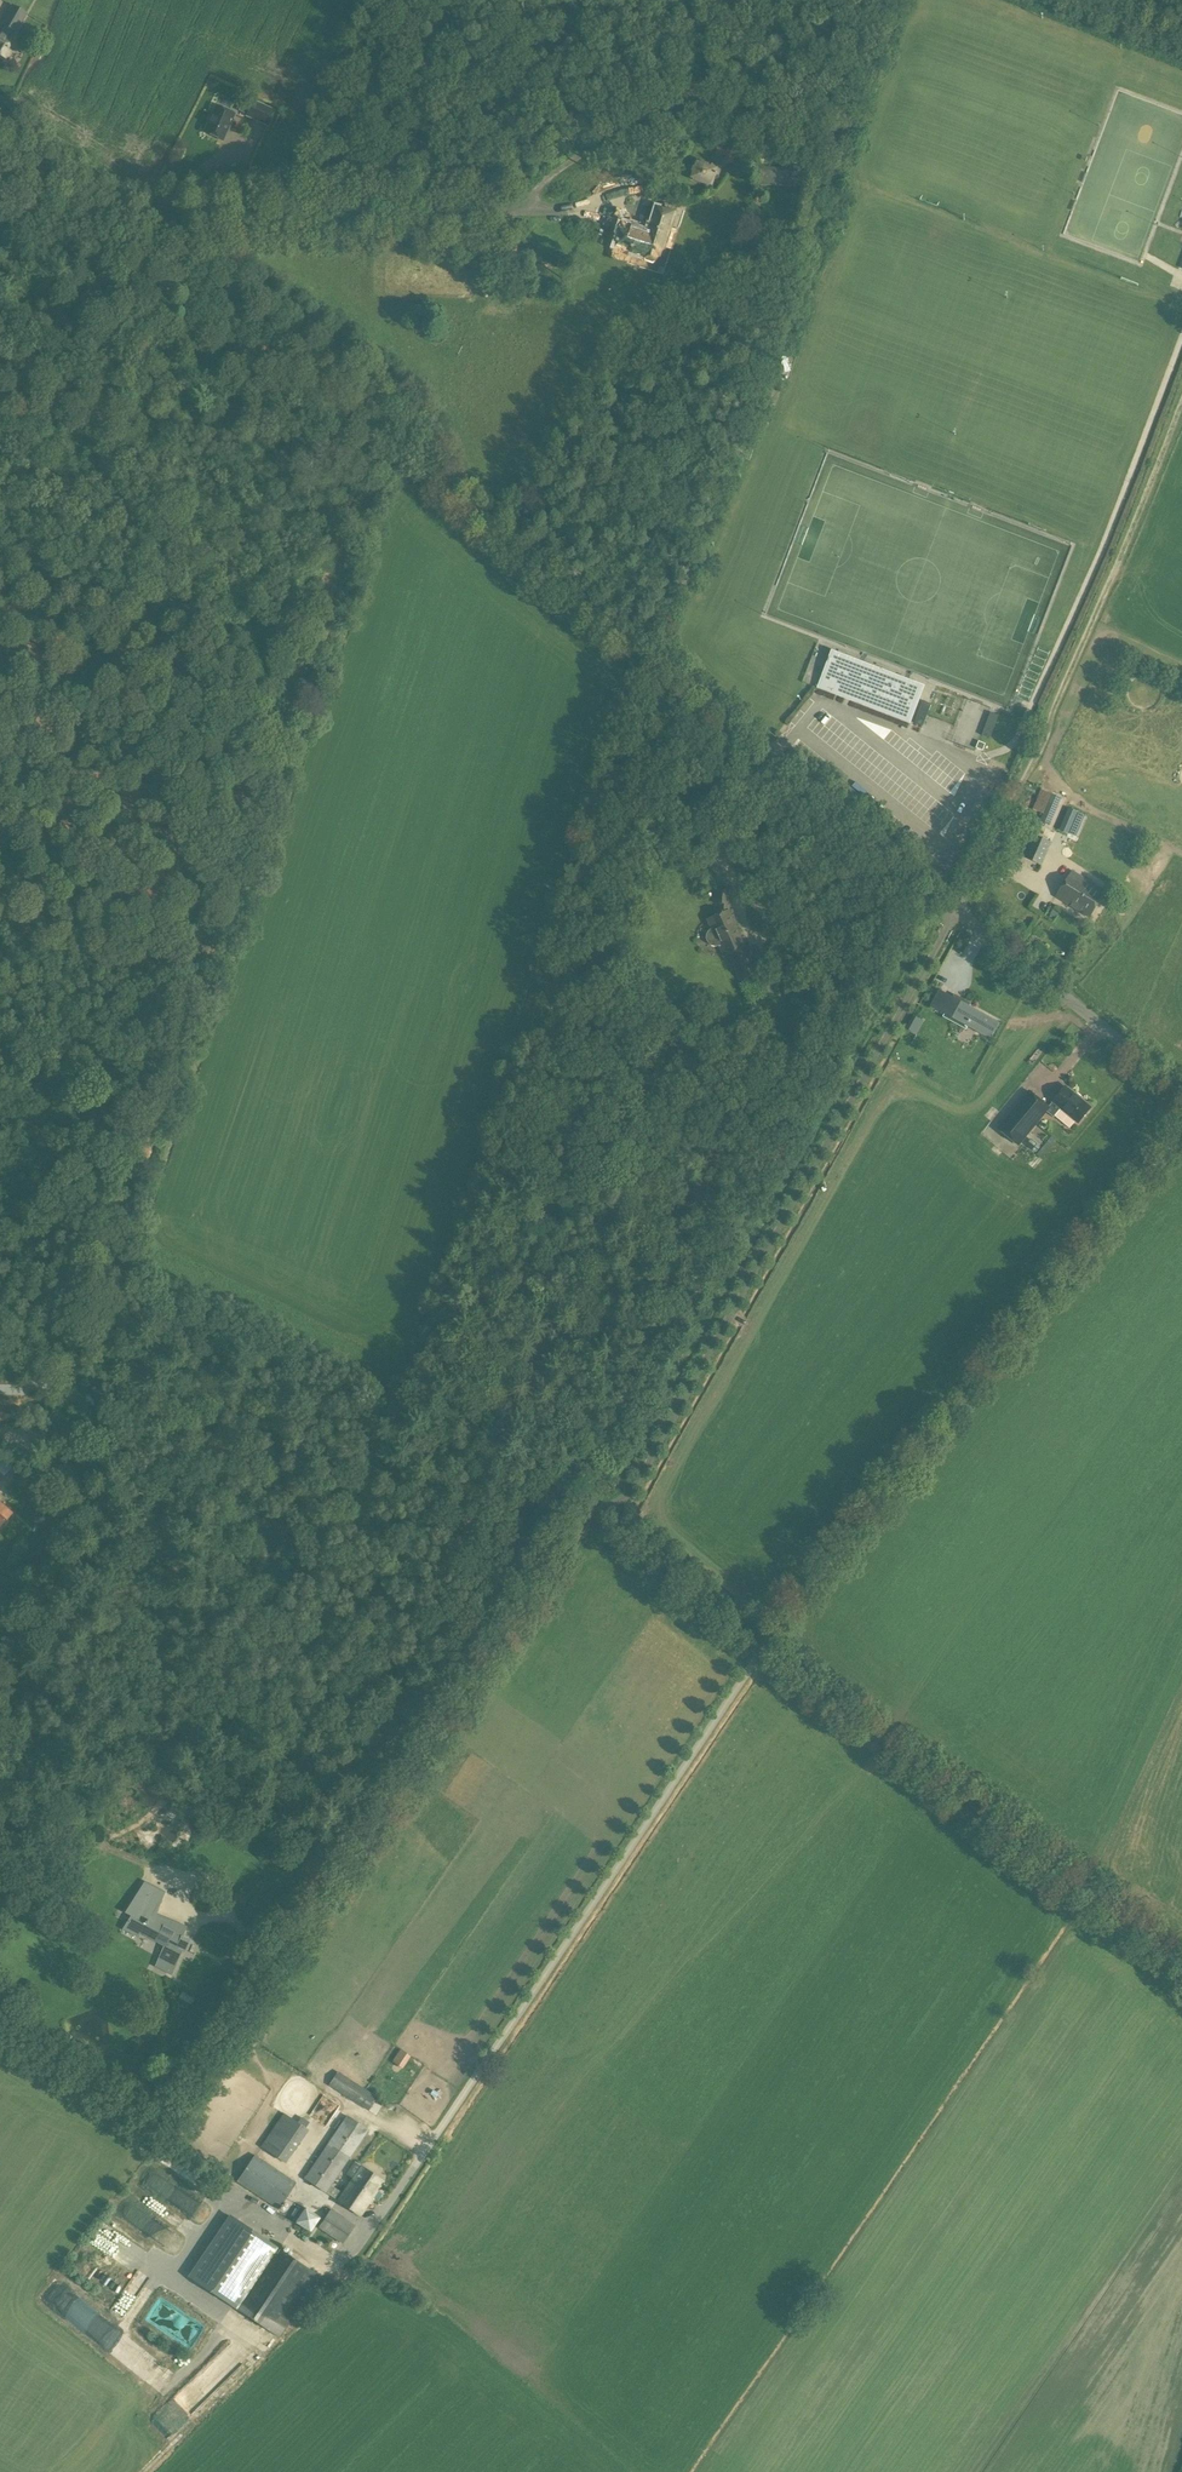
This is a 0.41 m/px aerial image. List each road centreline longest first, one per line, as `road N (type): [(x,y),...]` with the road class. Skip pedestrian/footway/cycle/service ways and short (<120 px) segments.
road 1 (track): [(403,449),(360,505),(68,1368),(26,1393),(0,1391)]
road 2 (unclassified): [(1181,1092),(571,598),(426,460)]
road 3 (unclassified): [(759,1646),(1181,1130)]
road 4 (unclassified): [(426,460),(406,406),(357,358),(155,215),(0,123)]
road 5 (track): [(1181,1969),(759,1646)]
road 6 (track): [(1181,390),(980,878)]
road 7 (unclassified): [(426,460),(256,404),(0,338)]
road 8 (track): [(1065,0),(1181,46)]

